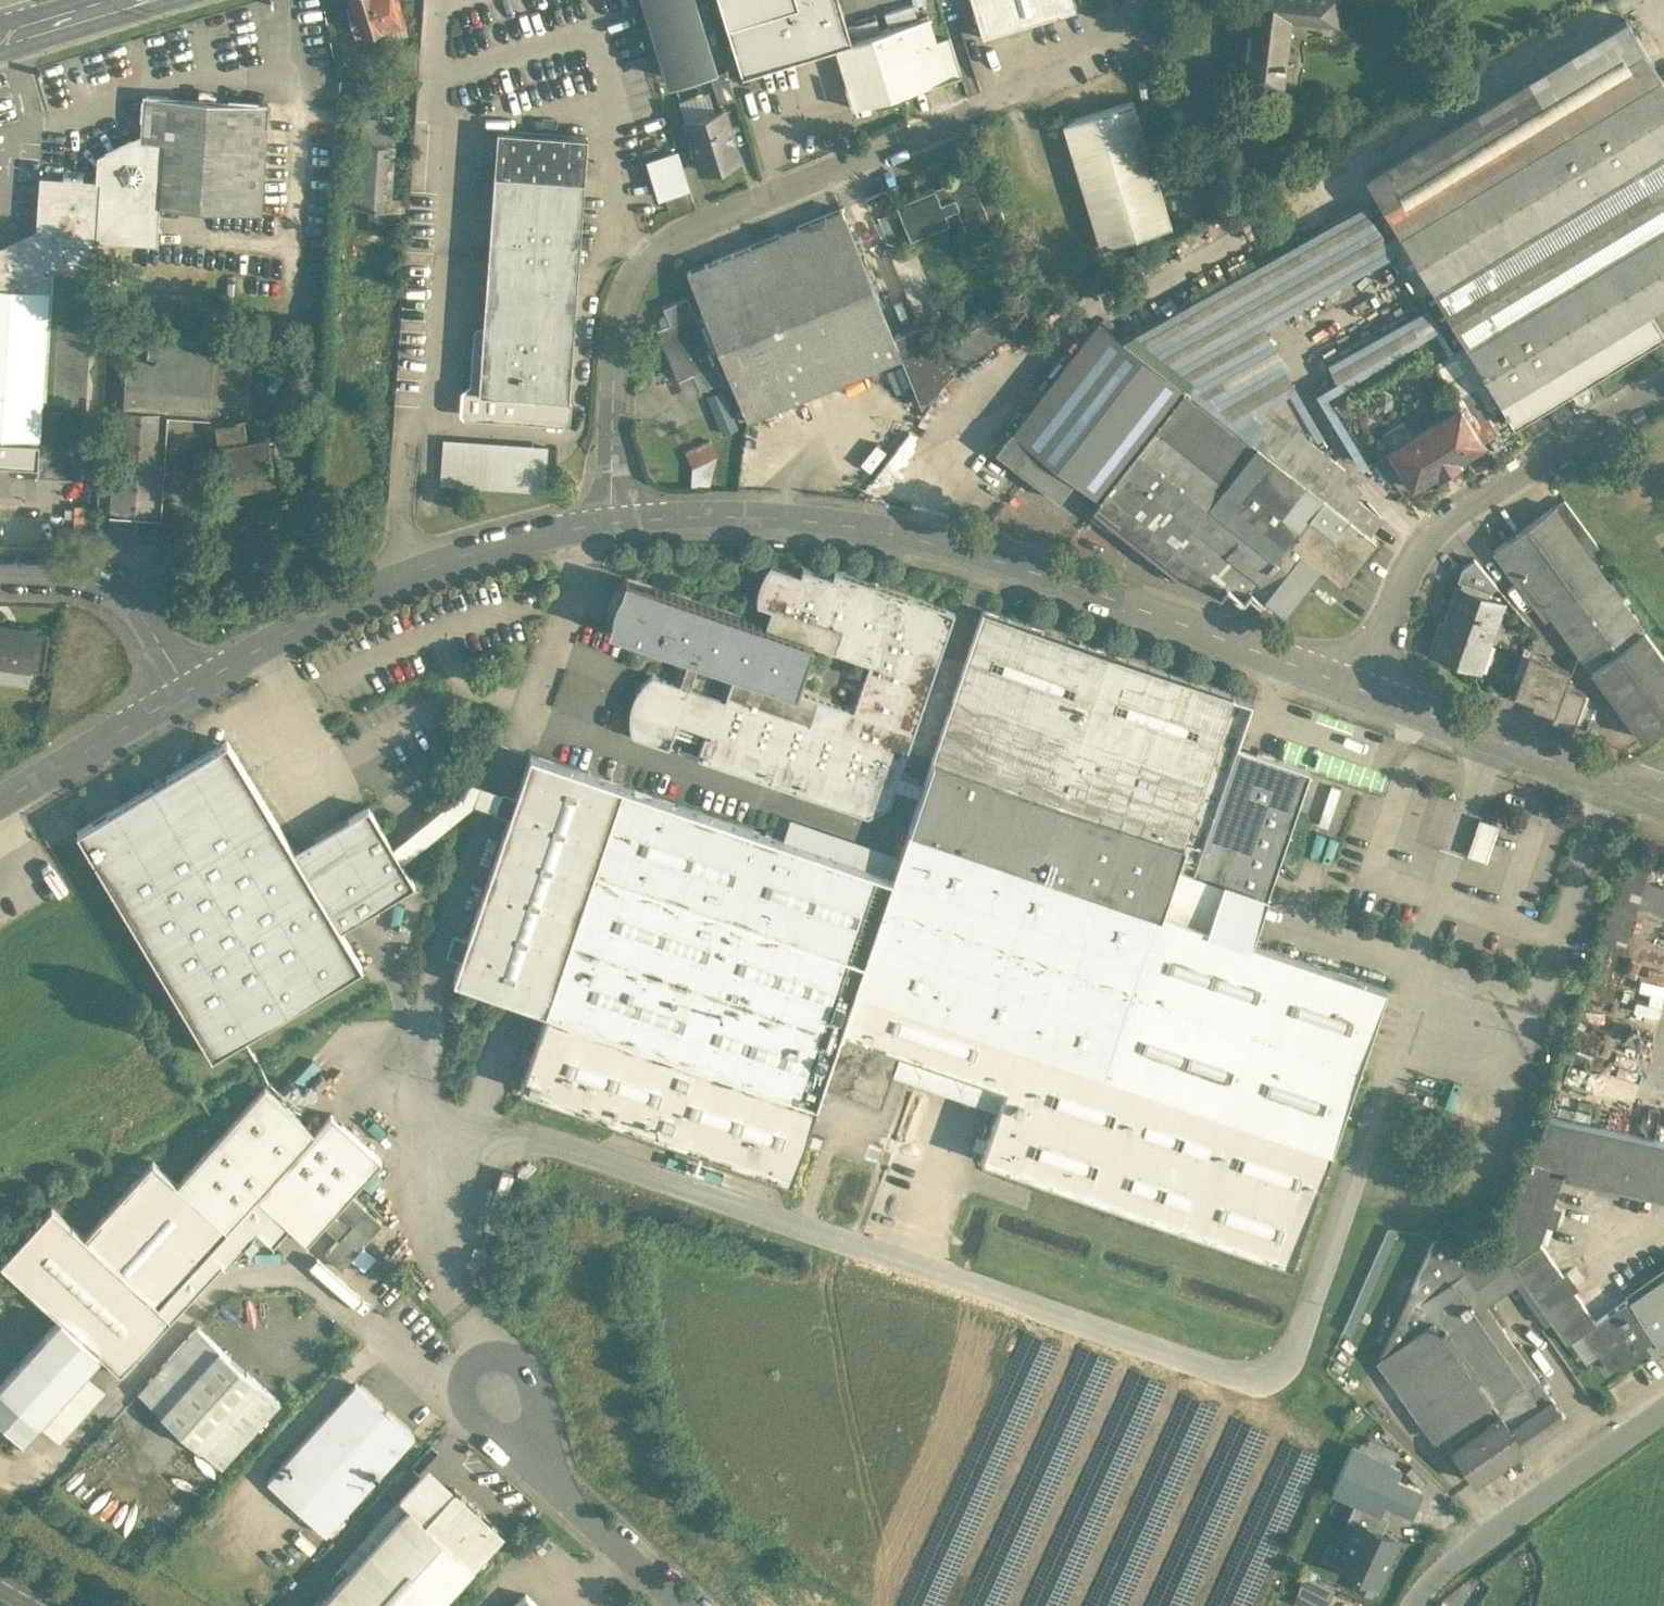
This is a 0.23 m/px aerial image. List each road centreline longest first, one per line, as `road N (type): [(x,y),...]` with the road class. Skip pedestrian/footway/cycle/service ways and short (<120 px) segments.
road 1 (residential): [(613,522),(736,516),(919,539),(1360,688)]
road 2 (residential): [(613,522),(618,322),(627,289),(647,261),(705,221),(966,114)]
road 3 (residential): [(189,690),(418,570),(613,522)]
road 4 (unclassified): [(1360,688),(1427,537),(1475,496),(1663,383)]
road 5 (residential): [(1360,688),(1663,801)]
road 6 (unclassified): [(1663,1411),(1459,1557),(1413,1605)]
road 7 (residential): [(683,1605),(565,1497),(520,1438),(496,1389)]
road 8 (unclassified): [(0,575),(85,578),(122,596),(189,690)]
road 9 (residential): [(0,801),(189,690)]
road 10 (primary): [(11,39),(138,0)]

